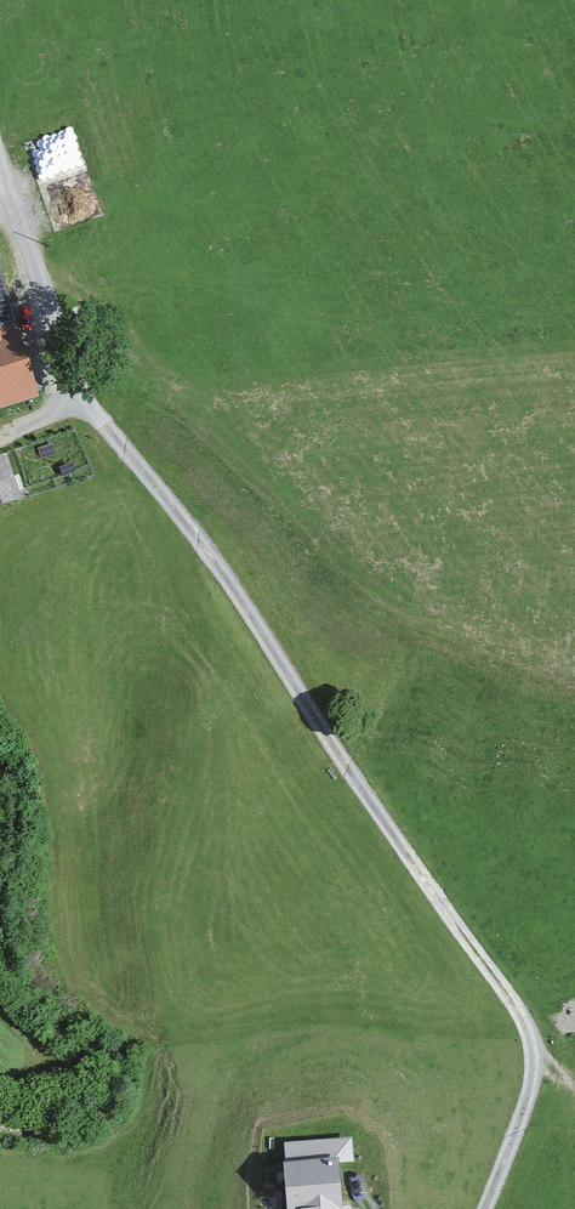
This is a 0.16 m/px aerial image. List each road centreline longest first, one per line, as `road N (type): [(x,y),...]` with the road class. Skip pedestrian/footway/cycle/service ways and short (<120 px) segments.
road 1 (track): [(539,1047),(198,535),(81,401),(48,315)]
road 2 (track): [(486,1208),(539,1047)]
road 3 (unclassified): [(48,315),(0,162)]

